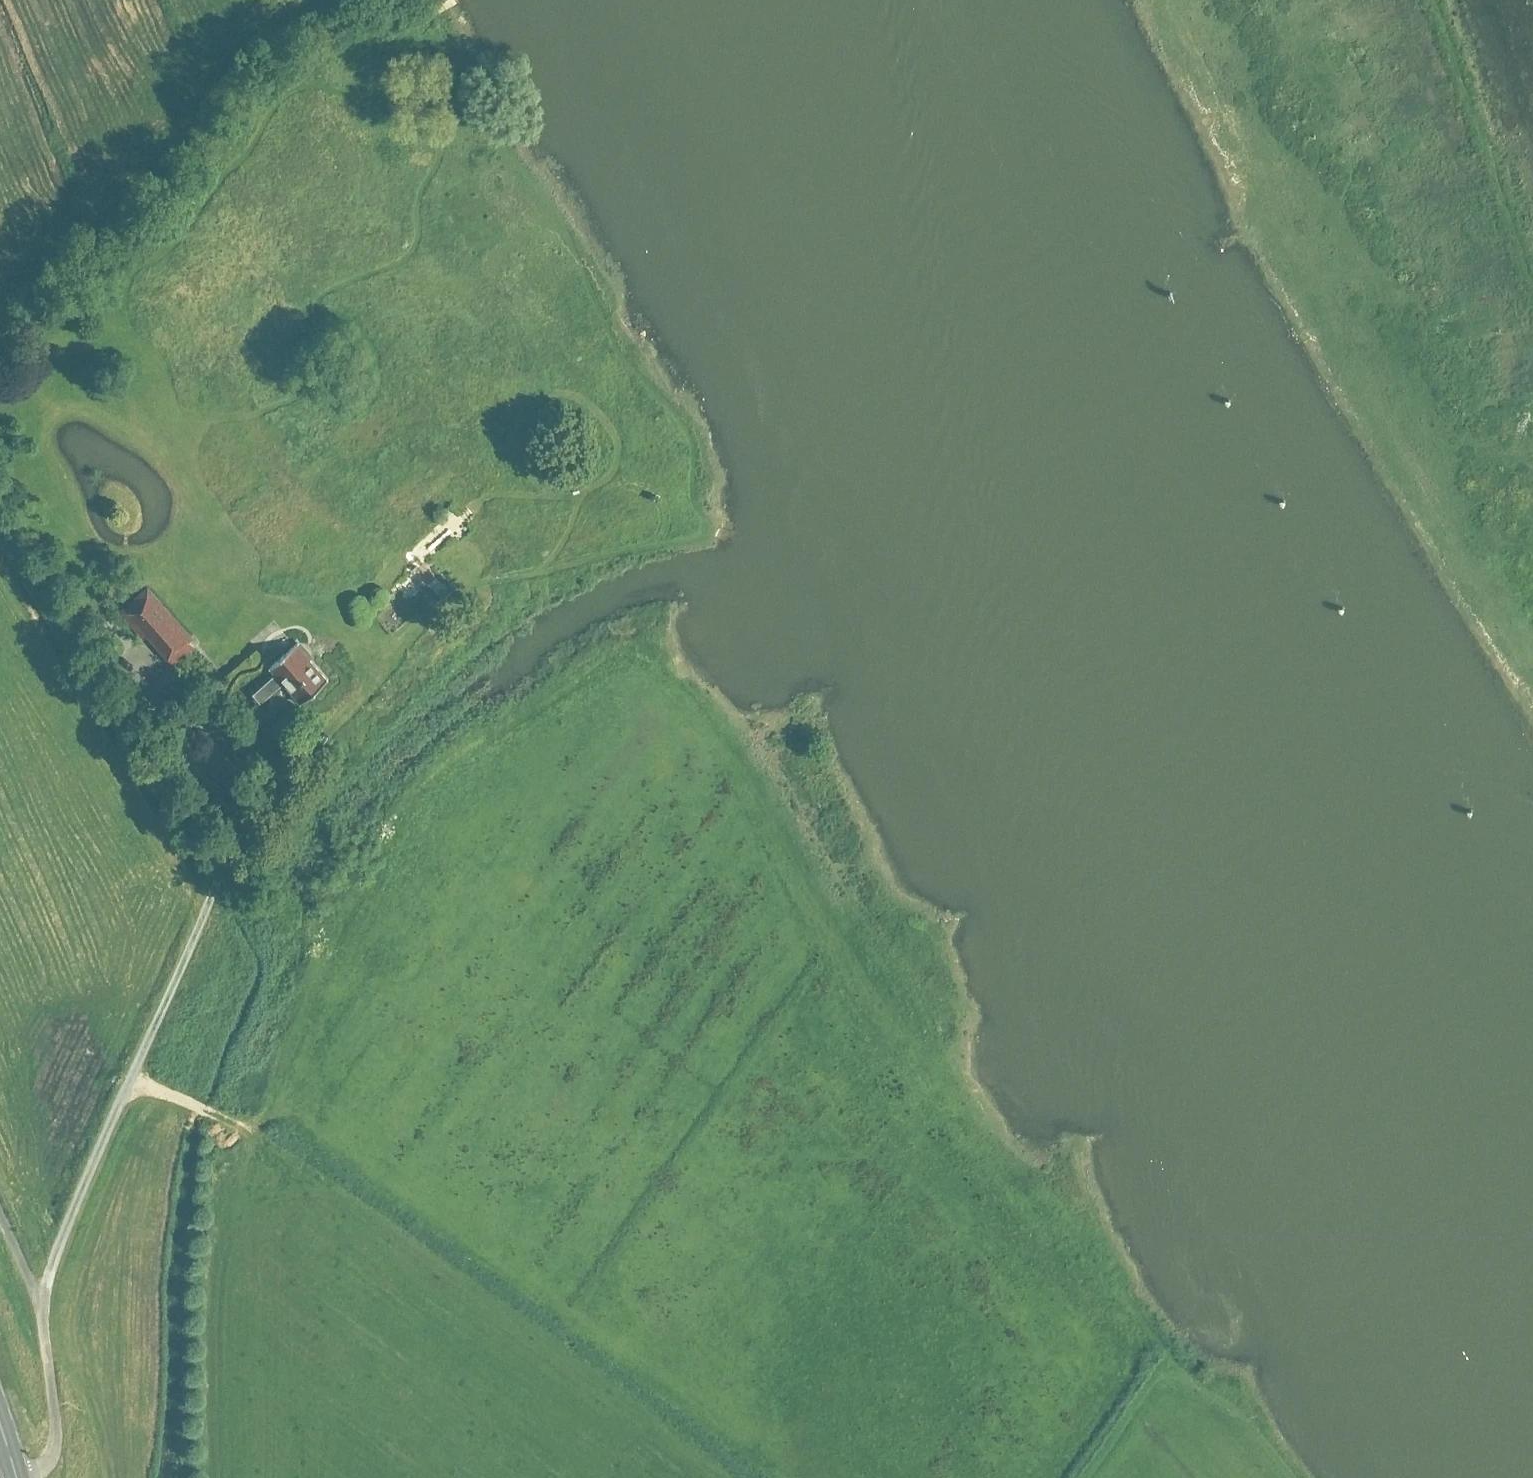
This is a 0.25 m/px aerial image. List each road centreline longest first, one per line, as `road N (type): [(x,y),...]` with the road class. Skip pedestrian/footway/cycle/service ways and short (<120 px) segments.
road 1 (unclassified): [(43,1307),(60,1231),(222,867)]
road 2 (unclassified): [(16,1475),(40,1467),(54,1446),(43,1307)]

